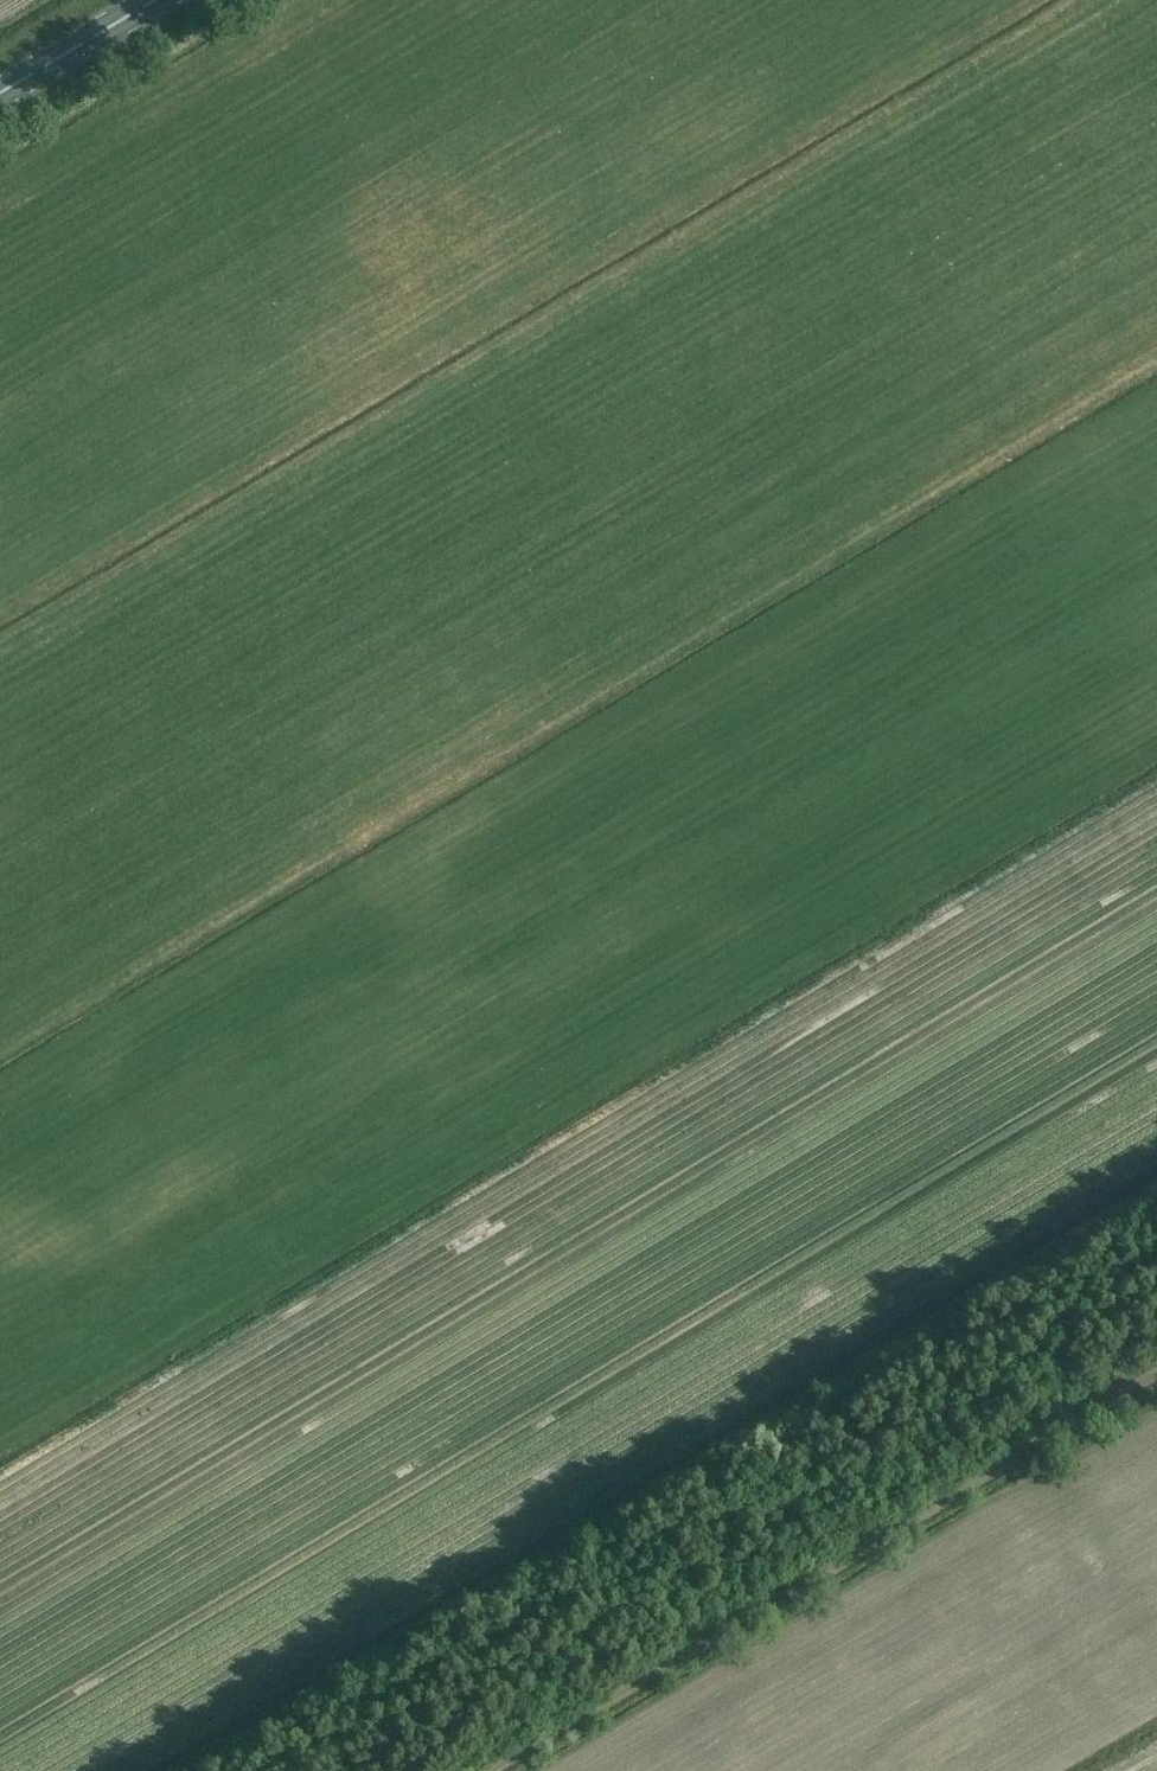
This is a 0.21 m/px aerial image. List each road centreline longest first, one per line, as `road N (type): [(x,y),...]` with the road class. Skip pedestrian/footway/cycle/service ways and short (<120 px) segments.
road 1 (track): [(499,1770),(1156,1380)]
road 2 (primary): [(0,92),(153,0)]

